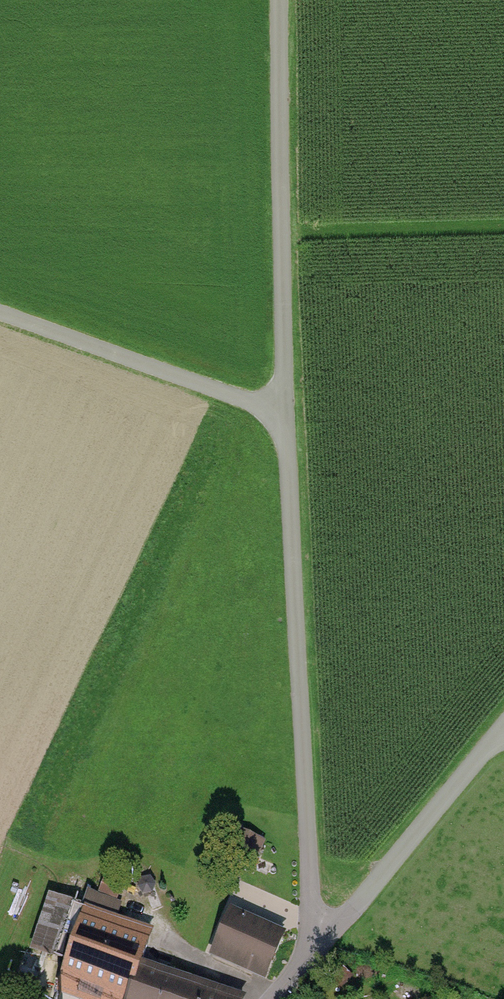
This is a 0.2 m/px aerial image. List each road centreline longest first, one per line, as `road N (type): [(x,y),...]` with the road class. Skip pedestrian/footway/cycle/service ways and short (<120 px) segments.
road 1 (track): [(314,955),(283,417),(282,0)]
road 2 (unclassified): [(503,731),(274,998)]
road 3 (track): [(0,316),(283,417)]

